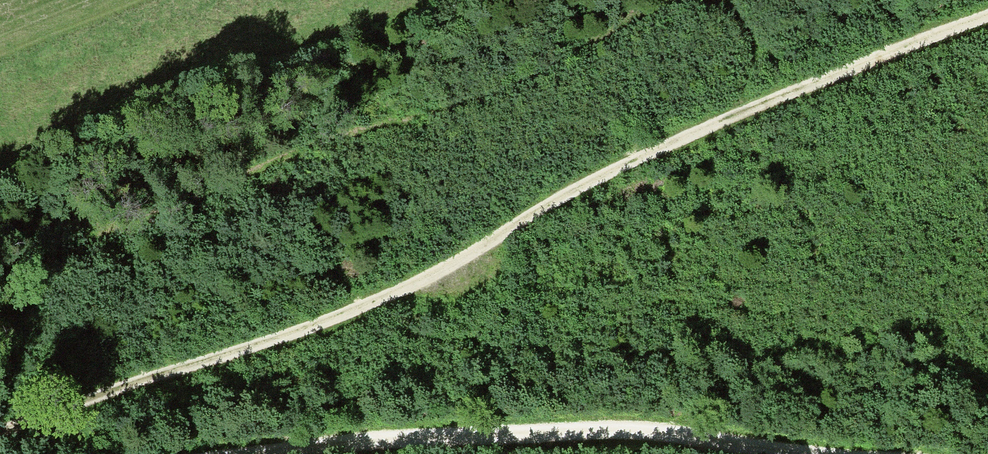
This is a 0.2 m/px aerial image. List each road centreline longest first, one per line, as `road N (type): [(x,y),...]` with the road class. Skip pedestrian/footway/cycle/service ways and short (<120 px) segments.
road 1 (track): [(987,14),(569,191),(441,269),(340,316),(0,430)]
road 2 (track): [(0,265),(62,253),(325,141),(516,88),(676,0)]
road 3 (track): [(843,453),(625,432),(265,453)]
road 4 (track): [(708,0),(754,46),(755,70),(734,118)]

